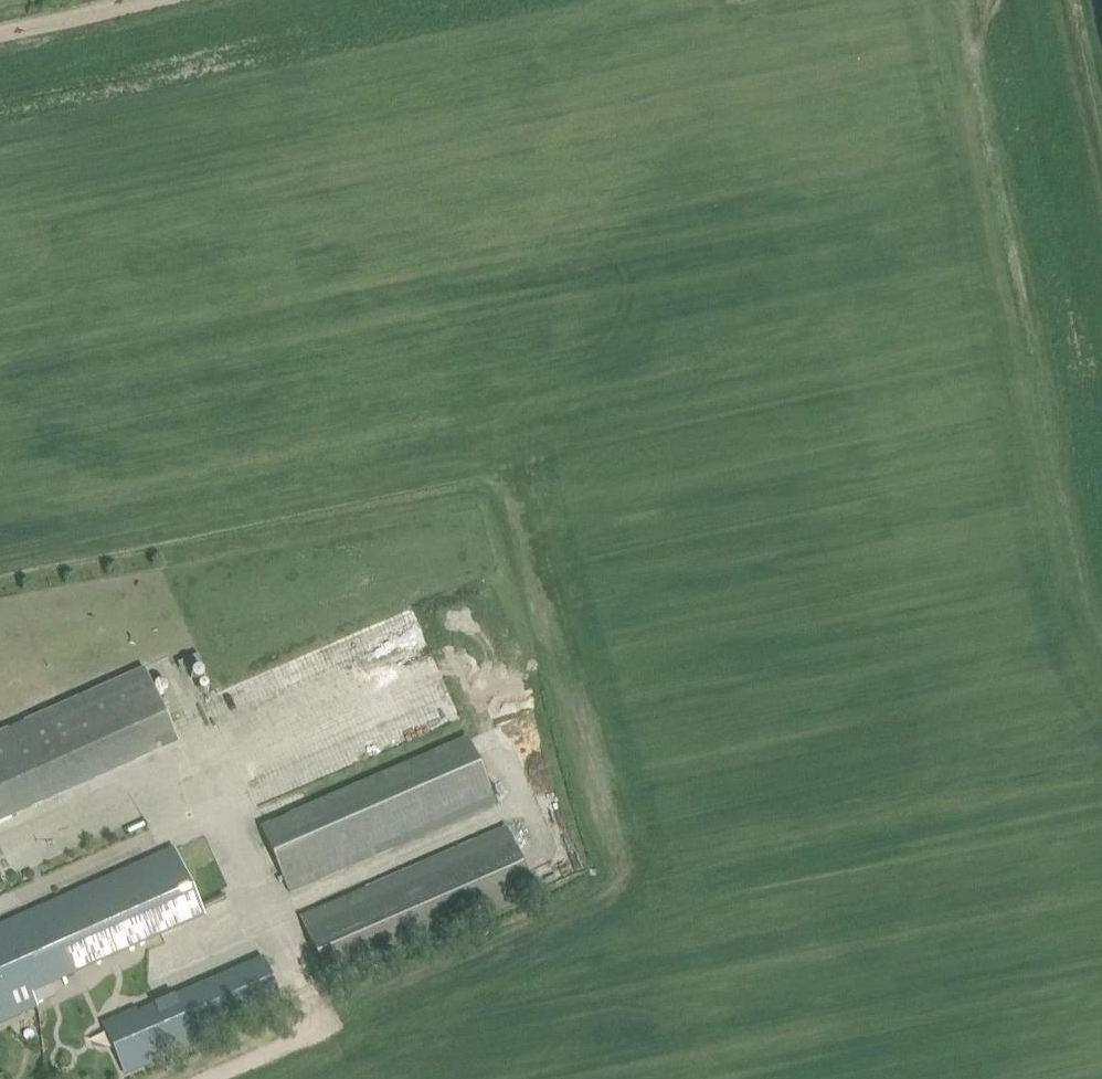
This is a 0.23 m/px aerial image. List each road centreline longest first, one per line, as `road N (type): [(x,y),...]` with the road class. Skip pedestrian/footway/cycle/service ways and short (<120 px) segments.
road 1 (track): [(204,1078),(297,1037),(310,1022),(311,990)]
road 2 (track): [(0,27),(124,0)]

